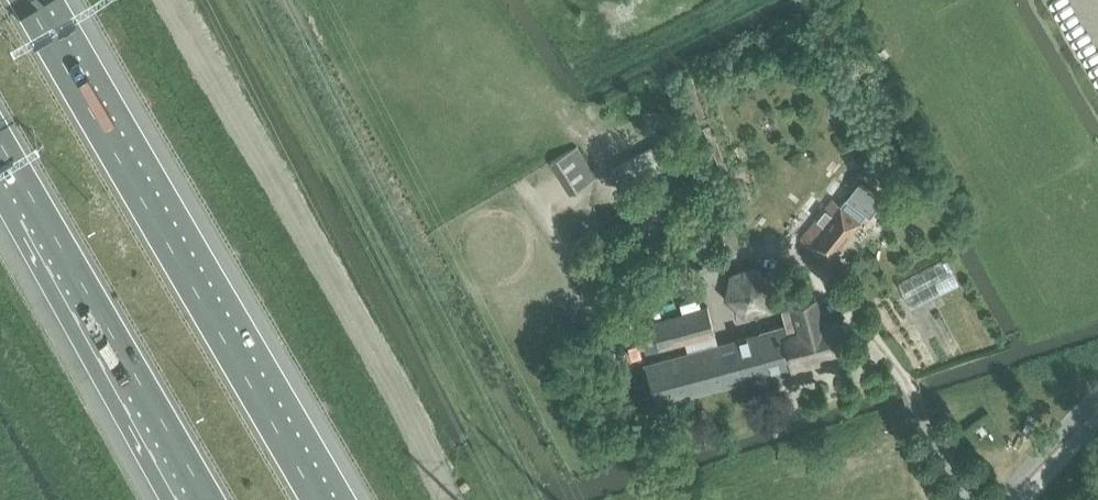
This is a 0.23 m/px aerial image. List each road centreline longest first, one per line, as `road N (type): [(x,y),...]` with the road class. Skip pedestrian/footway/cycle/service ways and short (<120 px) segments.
road 1 (motorway): [(318,499),(29,0)]
road 2 (motorway): [(0,140),(208,499)]

